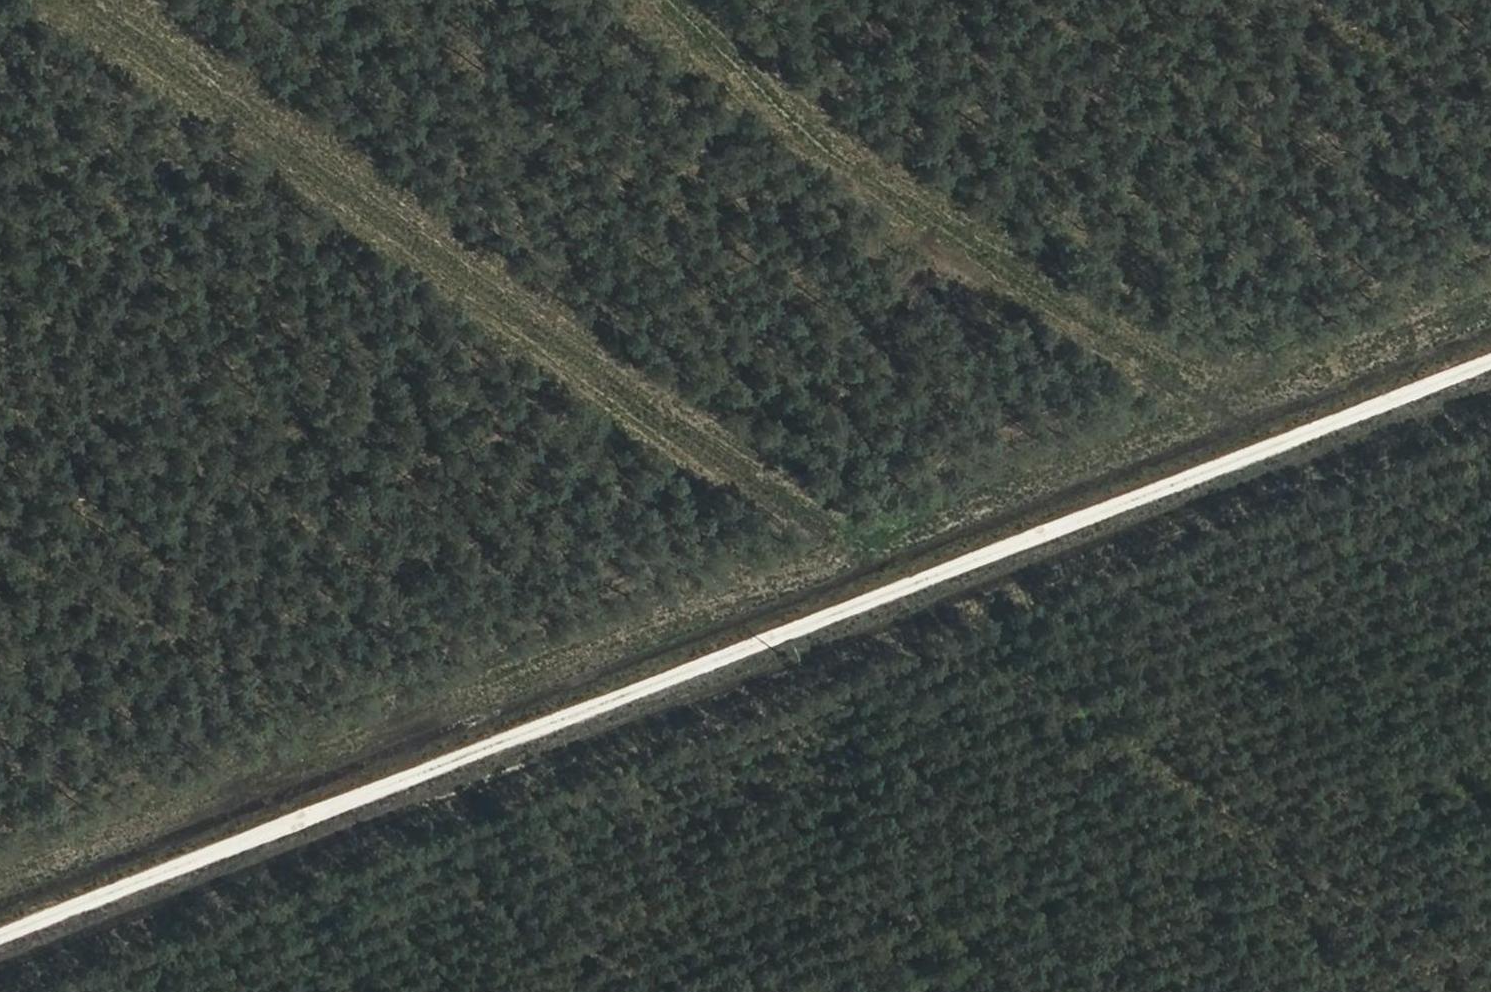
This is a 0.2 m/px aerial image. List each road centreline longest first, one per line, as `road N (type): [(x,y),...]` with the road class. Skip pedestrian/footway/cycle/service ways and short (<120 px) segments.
road 1 (track): [(0,951),(1490,365)]

